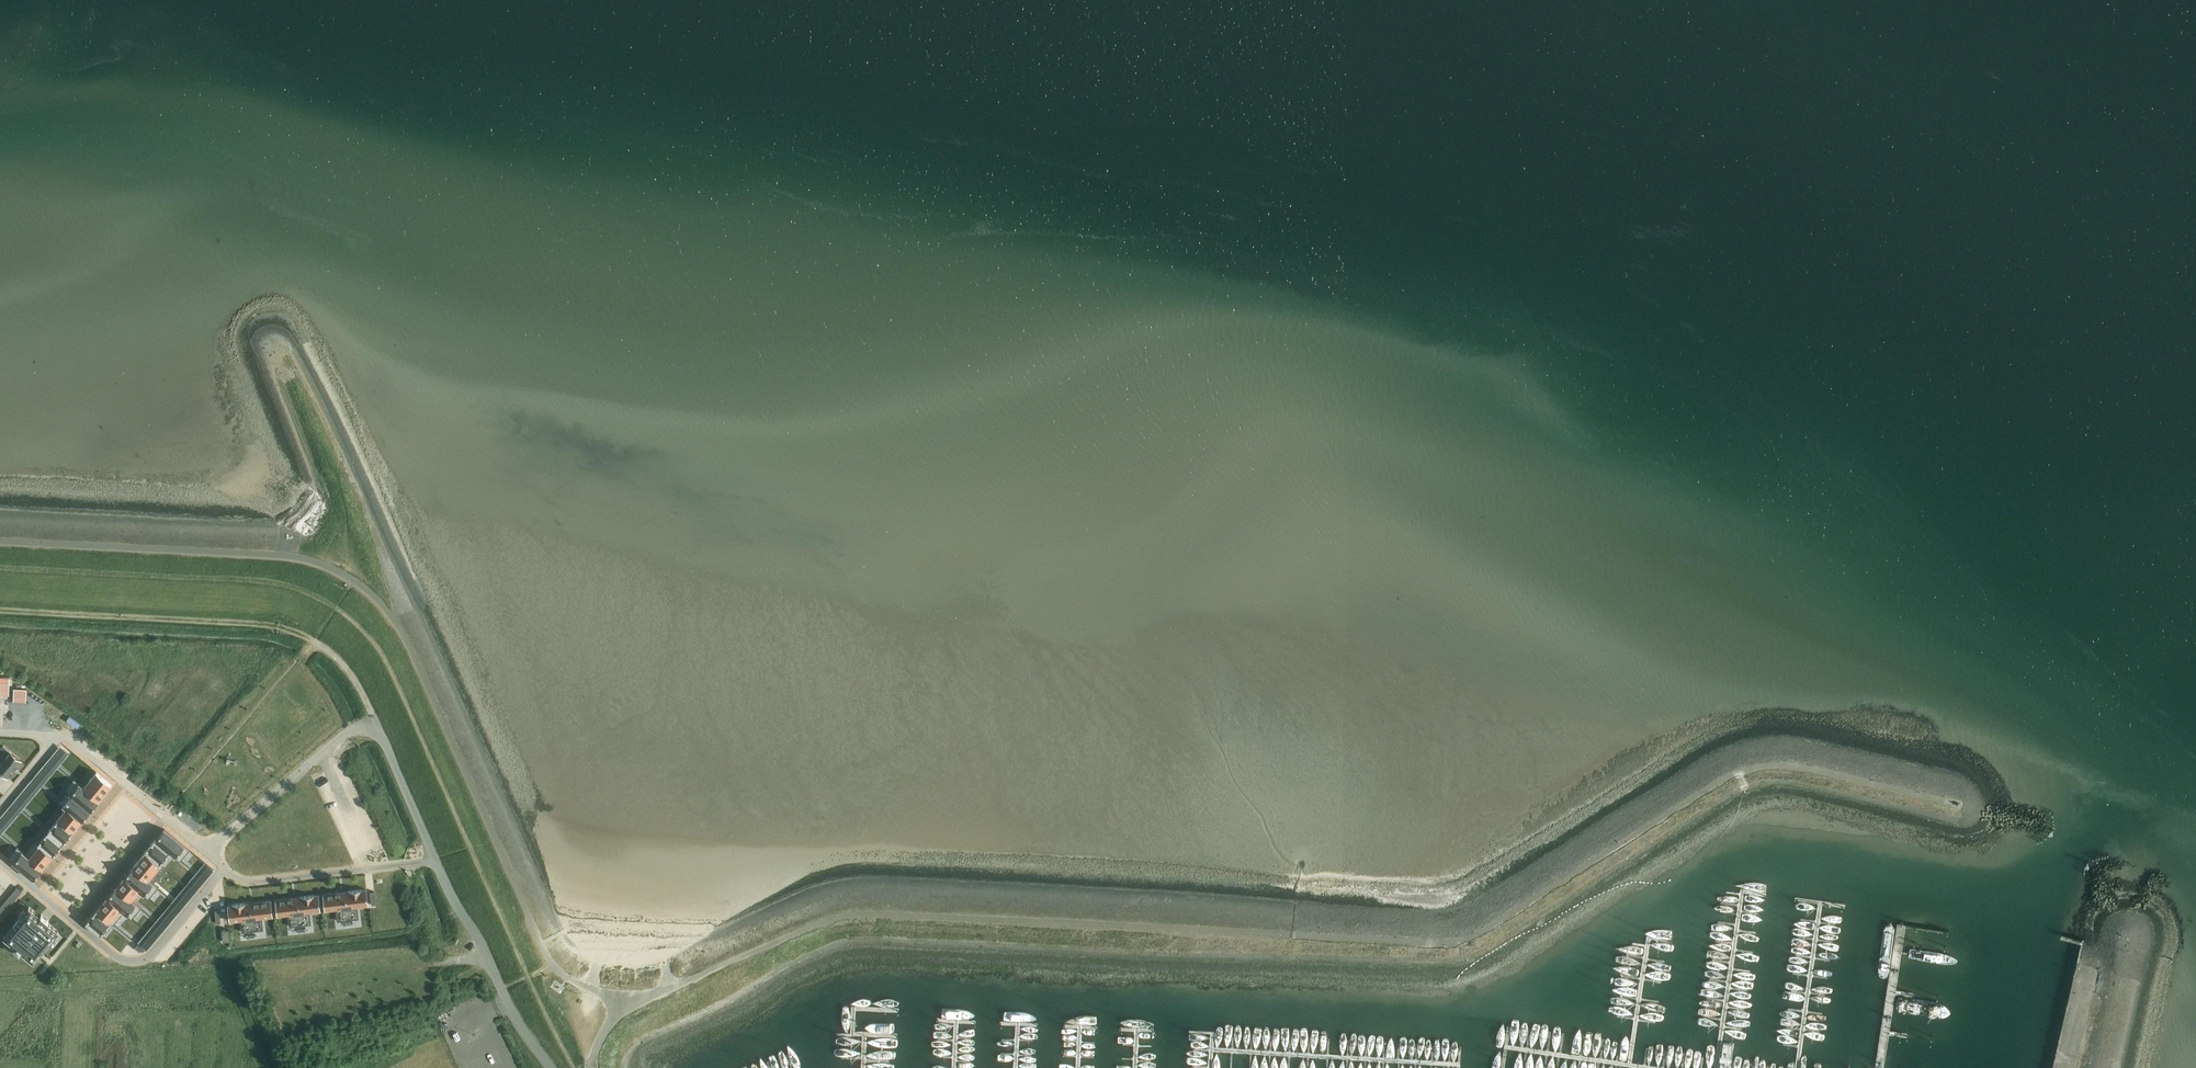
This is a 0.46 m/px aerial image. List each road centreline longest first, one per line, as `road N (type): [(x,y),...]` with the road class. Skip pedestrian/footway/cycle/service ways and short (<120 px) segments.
road 1 (residential): [(376,724),(347,668),(318,642),(283,628),(0,612)]
road 2 (residential): [(0,861),(116,957),(134,962),(160,948),(225,868)]
road 3 (residential): [(550,1067),(506,1002),(434,860)]
road 4 (residential): [(376,724),(341,738),(208,854)]
road 5 (residential): [(225,868),(252,882),(434,860)]
road 6 (residential): [(59,737),(208,854)]
road 7 (residential): [(434,860),(376,724)]

